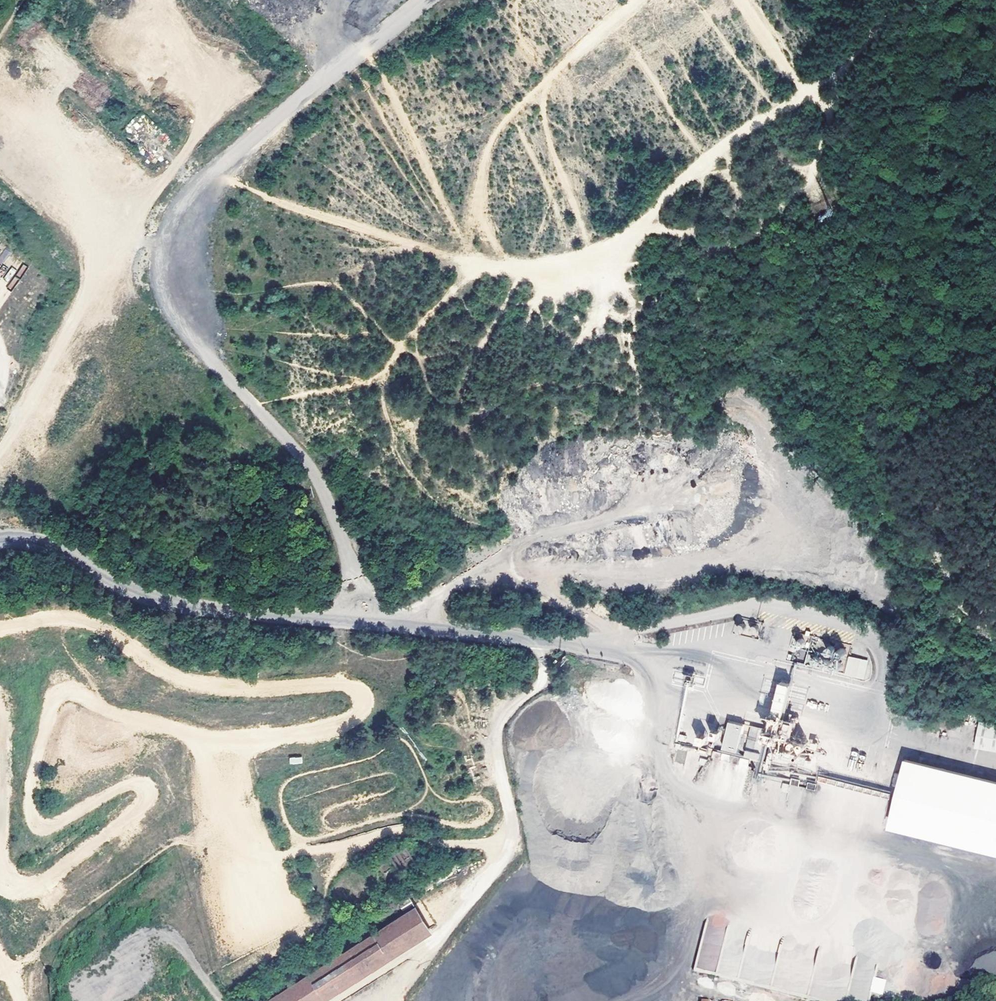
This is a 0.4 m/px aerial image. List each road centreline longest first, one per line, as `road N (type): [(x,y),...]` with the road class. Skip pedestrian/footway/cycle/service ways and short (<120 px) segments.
road 1 (unclassified): [(0,539),(35,540),(155,600),(284,619),(443,625),(559,640)]

